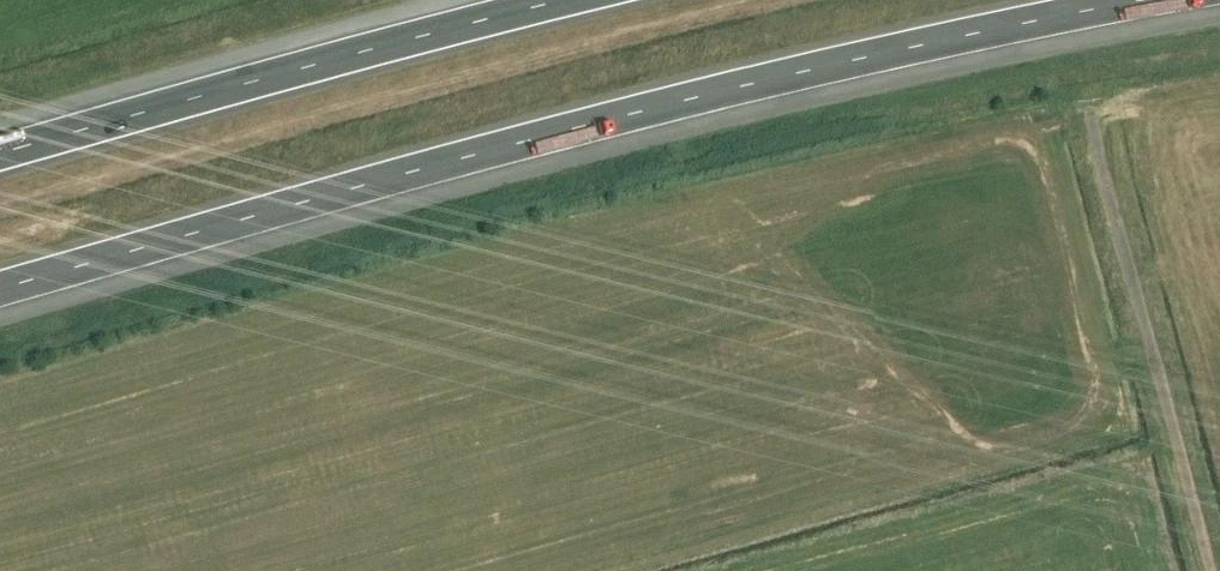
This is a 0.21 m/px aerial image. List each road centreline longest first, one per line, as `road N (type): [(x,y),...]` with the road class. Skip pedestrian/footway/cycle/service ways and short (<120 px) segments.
road 1 (motorway): [(0,287),(765,82),(1155,0)]
road 2 (motorway): [(548,0),(0,147)]
road 3 (unclassified): [(1212,570),(1092,120)]

